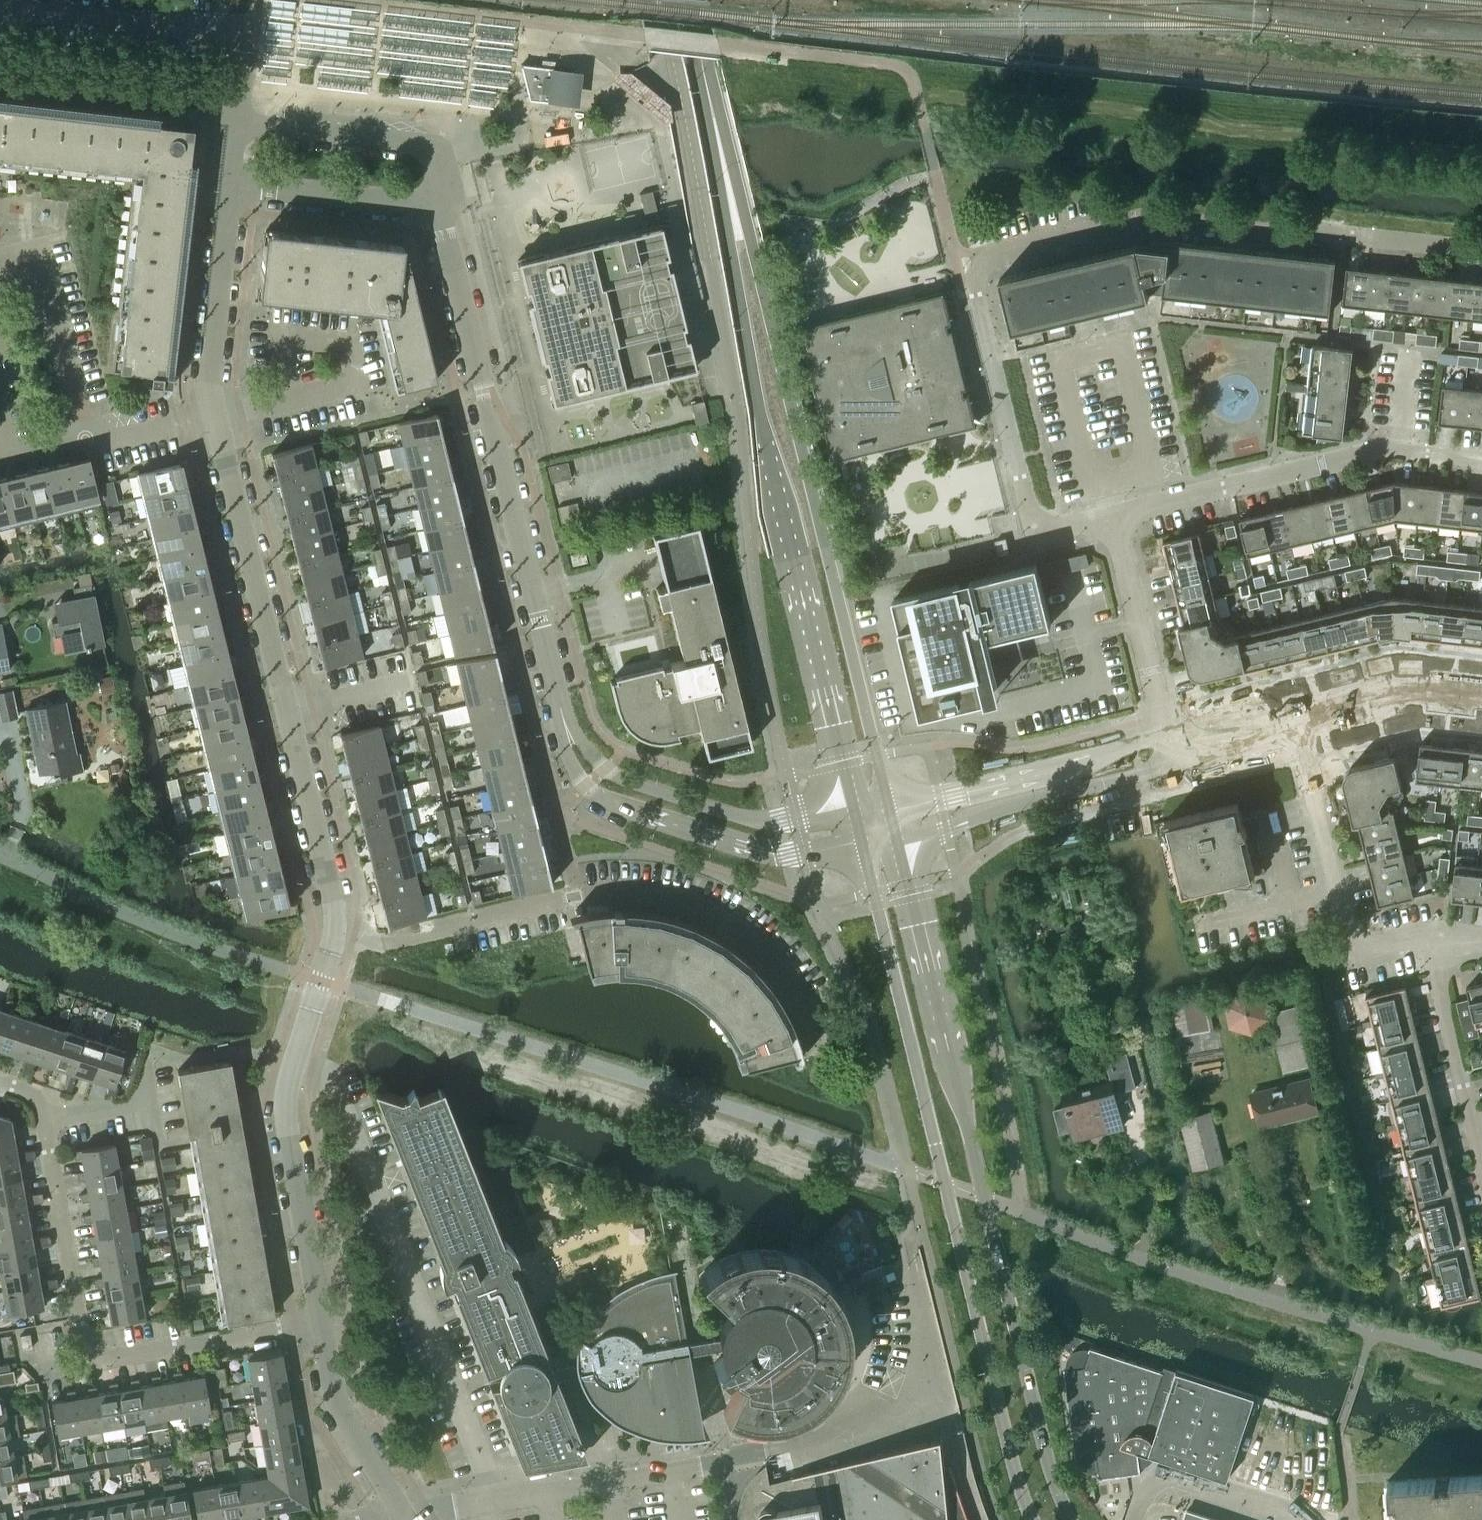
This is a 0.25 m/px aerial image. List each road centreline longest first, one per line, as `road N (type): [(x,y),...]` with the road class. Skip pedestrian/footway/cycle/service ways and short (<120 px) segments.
road 1 (residential): [(1481,249),(1151,218),(984,261),(975,297),(1034,533),(1110,516)]
road 2 (secondary): [(886,807),(736,183),(720,145)]
road 3 (secondary): [(720,145),(741,314),(855,813)]
road 4 (residential): [(815,1050),(802,1006),(752,941),(678,899),(602,891),(383,943),(332,945)]
road 5 (residential): [(332,945),(332,900),(215,412)]
road 6 (unclassified): [(1481,1363),(1275,1301),(984,1197)]
road 7 (residential): [(555,688),(437,205)]
road 8 (residential): [(555,688),(555,713),(575,769),(598,797),(772,855),(862,844)]
road 9 (residential): [(1110,516),(1376,450),(1481,458)]
road 10 (secondary): [(984,1197),(892,838)]
road 11 (residential): [(855,813),(749,820),(623,779),(582,741),(555,688)]
road 12 (residential): [(320,1323),(287,1095),(320,980)]
road 13 (secondary): [(944,1182),(1034,1519)]
road 14 (secondary): [(862,844),(944,1182)]
road 15 (residential): [(320,980),(204,945),(0,857)]
road 16 (secondary): [(1072,1519),(1051,1471),(984,1197)]
road 17 (residential): [(1427,933),(1353,950),(1296,720)]
road 18 (tertiary): [(892,838),(1141,774),(1177,745)]
road 19 (tertiary): [(1177,745),(1134,748),(886,807)]
road 20 (residential): [(671,1470),(870,1427),(938,1399)]
road 21 (unclassified): [(402,1517),(671,1470)]
road 22 (residential): [(81,1357),(320,1323)]
road 23 (residential): [(43,1121),(81,1357)]
road 24 (residential): [(1177,745),(1110,516)]
road 25 (residential): [(0,77),(67,74),(237,94)]
road 26 (residential): [(1481,1160),(1427,933)]
road 27 (residential): [(215,412),(209,381),(229,184)]
road 28 (residential): [(0,457),(215,412)]
road 29 (residential): [(402,1517),(341,1413),(320,1323)]
road 30 (unclassified): [(229,184),(437,205)]
road 31 (residential): [(290,397),(358,381),(348,342),(284,336),(281,362)]
road 32 (unclassified): [(429,144),(233,120)]
road 33 (tertiary): [(1296,720),(1410,693),(1481,701)]
road 34 (secondary): [(720,145),(685,0)]
road 35 (unclassified): [(938,1399),(913,1275)]
road 36 (tertiary): [(1177,745),(1296,720)]

